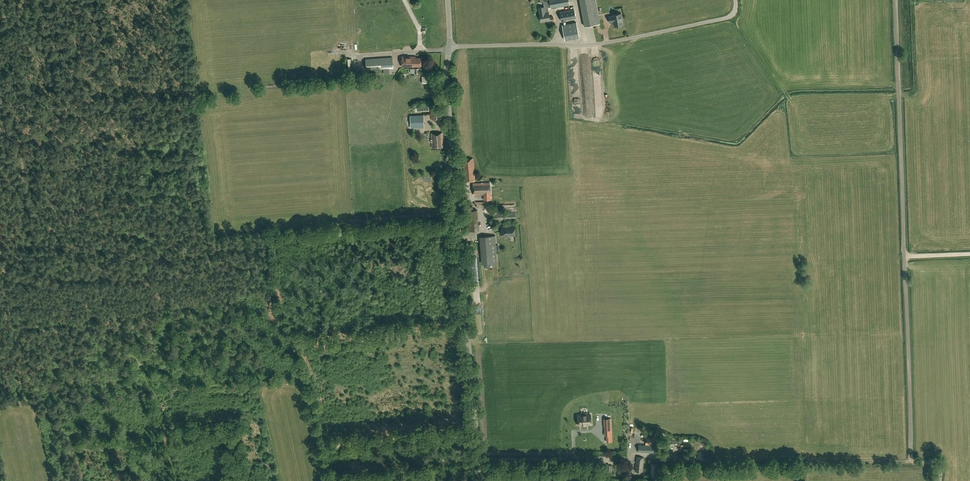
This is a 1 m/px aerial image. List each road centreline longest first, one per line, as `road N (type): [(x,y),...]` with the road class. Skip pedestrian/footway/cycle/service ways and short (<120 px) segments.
road 1 (track): [(941,480),(938,464),(912,461),(895,0)]
road 2 (unclassified): [(481,480),(450,46)]
road 3 (unclassified): [(450,46),(614,41),(728,17),(737,0)]
road 4 (track): [(912,461),(635,455)]

